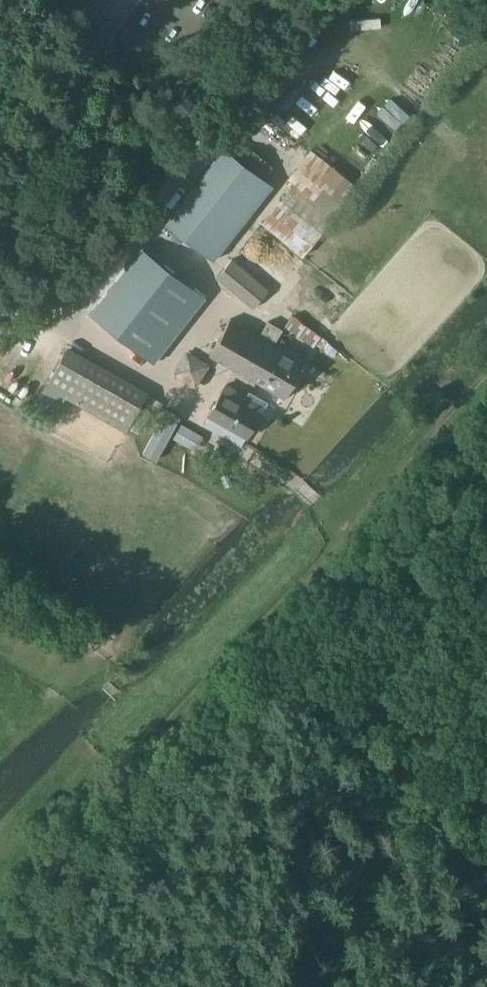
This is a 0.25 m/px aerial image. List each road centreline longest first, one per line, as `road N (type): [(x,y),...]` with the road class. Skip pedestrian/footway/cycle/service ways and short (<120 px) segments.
road 1 (track): [(0,908),(266,624)]
road 2 (track): [(266,624),(486,392)]

